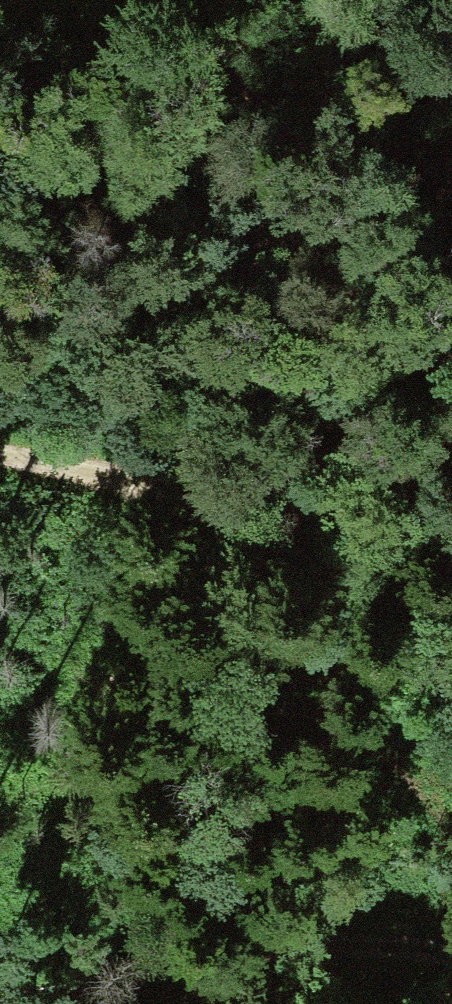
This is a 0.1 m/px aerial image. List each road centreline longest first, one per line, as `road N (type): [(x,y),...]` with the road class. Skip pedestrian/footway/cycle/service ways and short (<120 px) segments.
road 1 (track): [(0,453),(378,514),(451,516)]
road 2 (track): [(171,0),(0,13)]
road 3 (track): [(295,1003),(451,990)]

